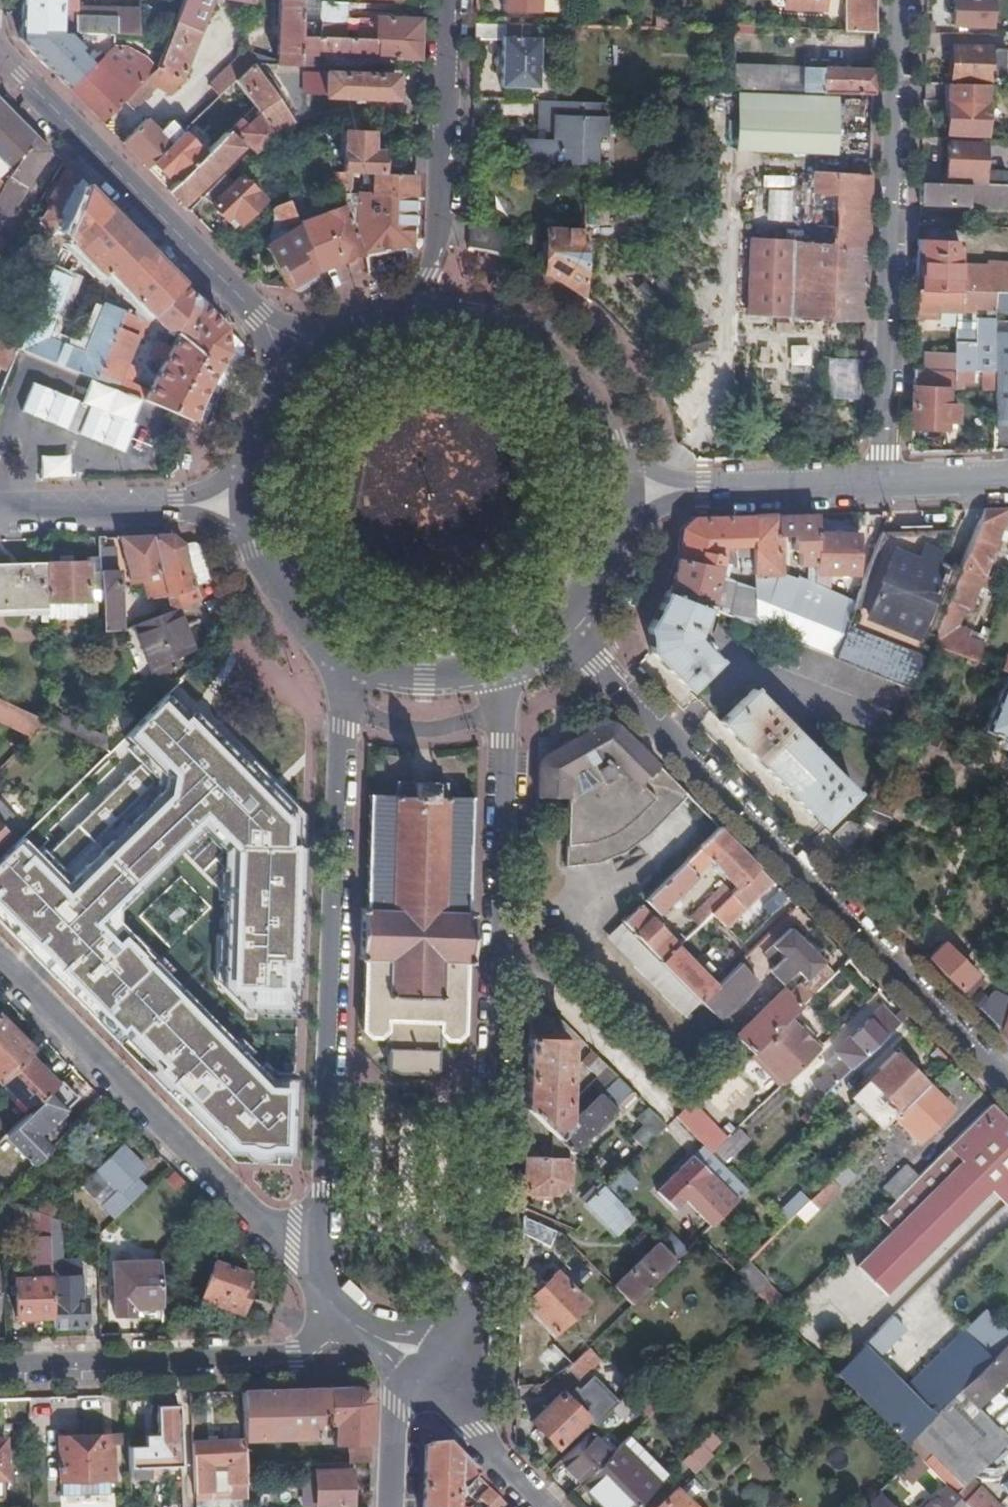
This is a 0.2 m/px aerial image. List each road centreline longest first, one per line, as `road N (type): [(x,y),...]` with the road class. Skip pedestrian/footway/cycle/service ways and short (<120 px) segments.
road 1 (residential): [(568,631),(1007,1077)]
road 2 (residential): [(346,668),(322,1279)]
road 3 (residential): [(888,482),(903,0)]
road 4 (residential): [(322,1279),(0,955)]
road 5 (residential): [(425,1376),(473,1321),(488,1242),(504,946)]
road 6 (tertiary): [(0,57),(303,362)]
road 7 (residential): [(343,1314),(293,1352),(0,1365)]
road 8 (tertiary): [(450,0),(442,213),(427,275),(406,316)]
road 9 (tertiary): [(621,492),(612,441),(593,405),(533,342),(476,317),(406,316)]
road 10 (residential): [(504,946),(508,673)]
road 11 (tertiary): [(888,482),(621,492)]
road 12 (residential): [(0,512),(243,504)]
road 13 (residential): [(671,1113),(504,946)]
road 14 (tertiary): [(243,504),(270,598),(314,648),(346,668)]
road 15 (residential): [(425,1376),(552,1506)]
road 16 (tertiary): [(346,668),(424,688),(508,673)]
road 17 (tertiary): [(303,362),(277,391),(249,450),(243,504)]
road 18 (tertiary): [(568,631),(614,551),(621,492)]
road 19 (residential): [(391,1506),(394,1415),(425,1376)]

